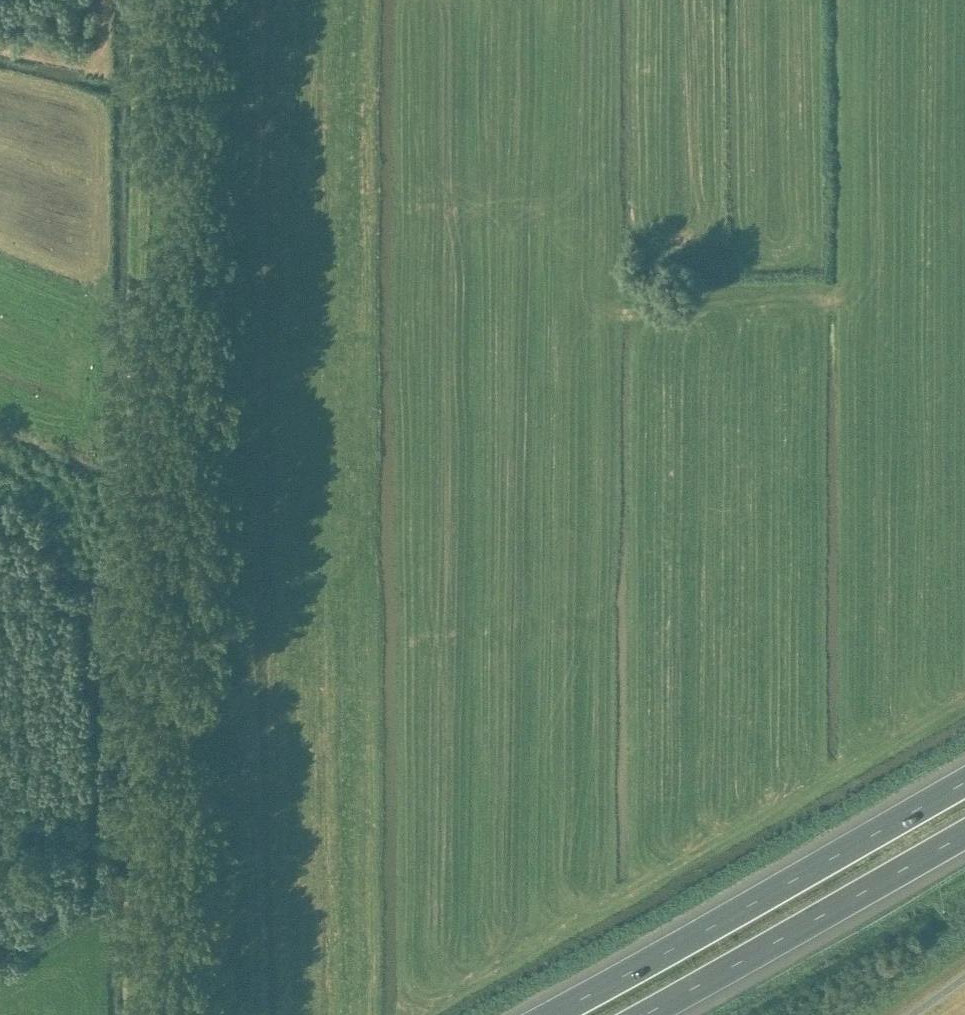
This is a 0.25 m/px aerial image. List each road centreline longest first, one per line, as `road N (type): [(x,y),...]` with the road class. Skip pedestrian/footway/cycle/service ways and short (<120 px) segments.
road 1 (motorway): [(964,780),(546,1014)]
road 2 (motorway): [(636,1014),(964,831)]

